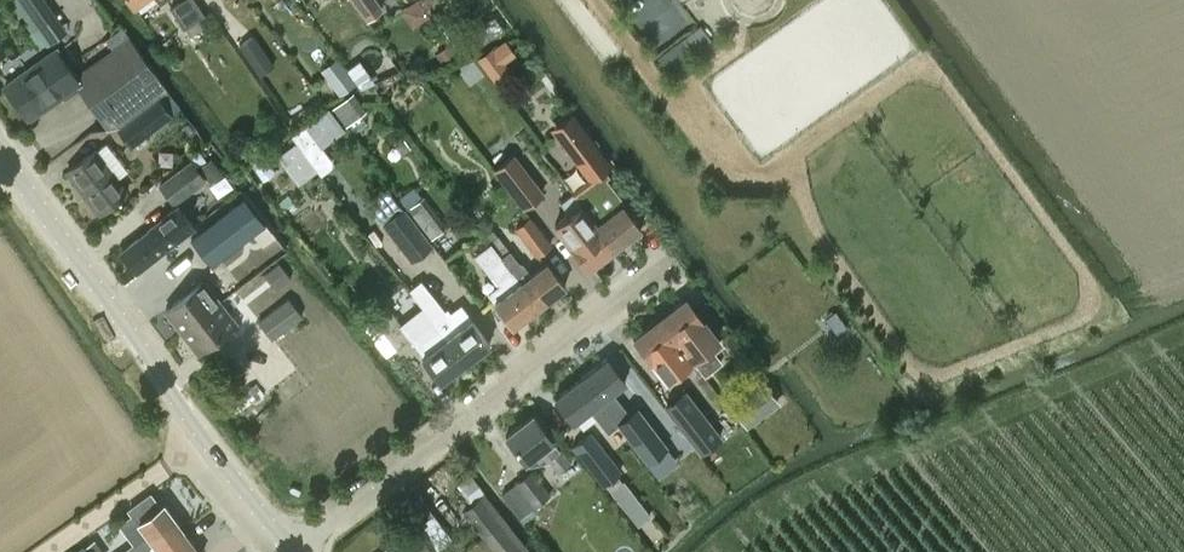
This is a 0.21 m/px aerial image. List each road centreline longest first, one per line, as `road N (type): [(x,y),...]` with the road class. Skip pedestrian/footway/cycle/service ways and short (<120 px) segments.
road 1 (tertiary): [(290,550),(0,154)]
road 2 (residential): [(290,550),(670,260)]

